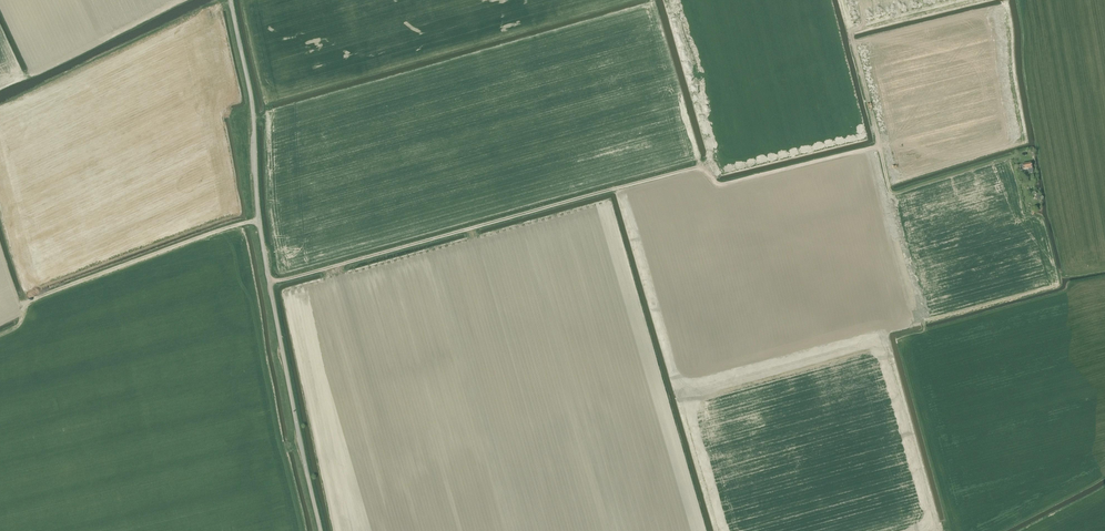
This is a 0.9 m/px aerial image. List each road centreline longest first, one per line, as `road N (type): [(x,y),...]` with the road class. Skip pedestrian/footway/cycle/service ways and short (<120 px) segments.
road 1 (track): [(268,279),(694,168),(726,184),(879,146)]
road 2 (unclassified): [(321,530),(268,279),(252,101),(231,0)]
road 3 (track): [(259,221),(21,308)]
road 4 (track): [(879,146),(894,193),(1023,153)]
road 5 (track): [(879,146),(842,0)]

